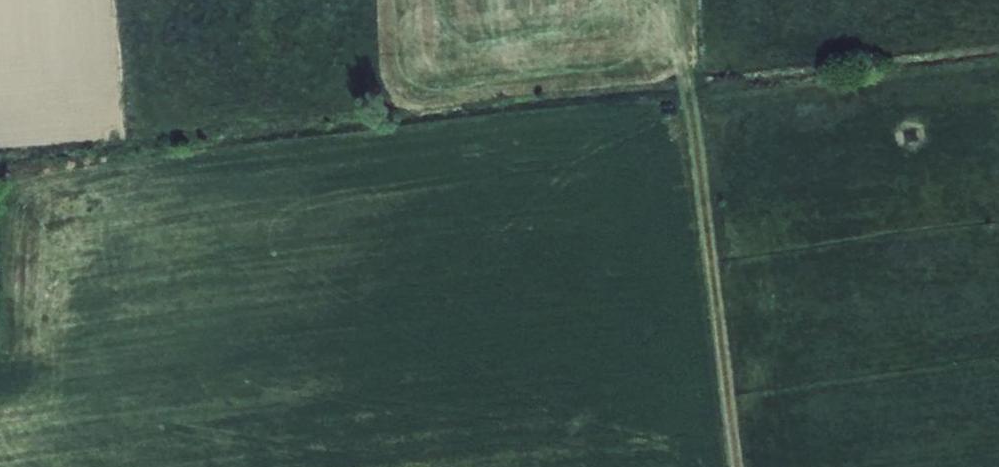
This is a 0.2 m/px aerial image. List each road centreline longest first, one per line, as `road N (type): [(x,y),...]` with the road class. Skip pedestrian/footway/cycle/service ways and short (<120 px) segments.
road 1 (track): [(735,466),(691,104)]

